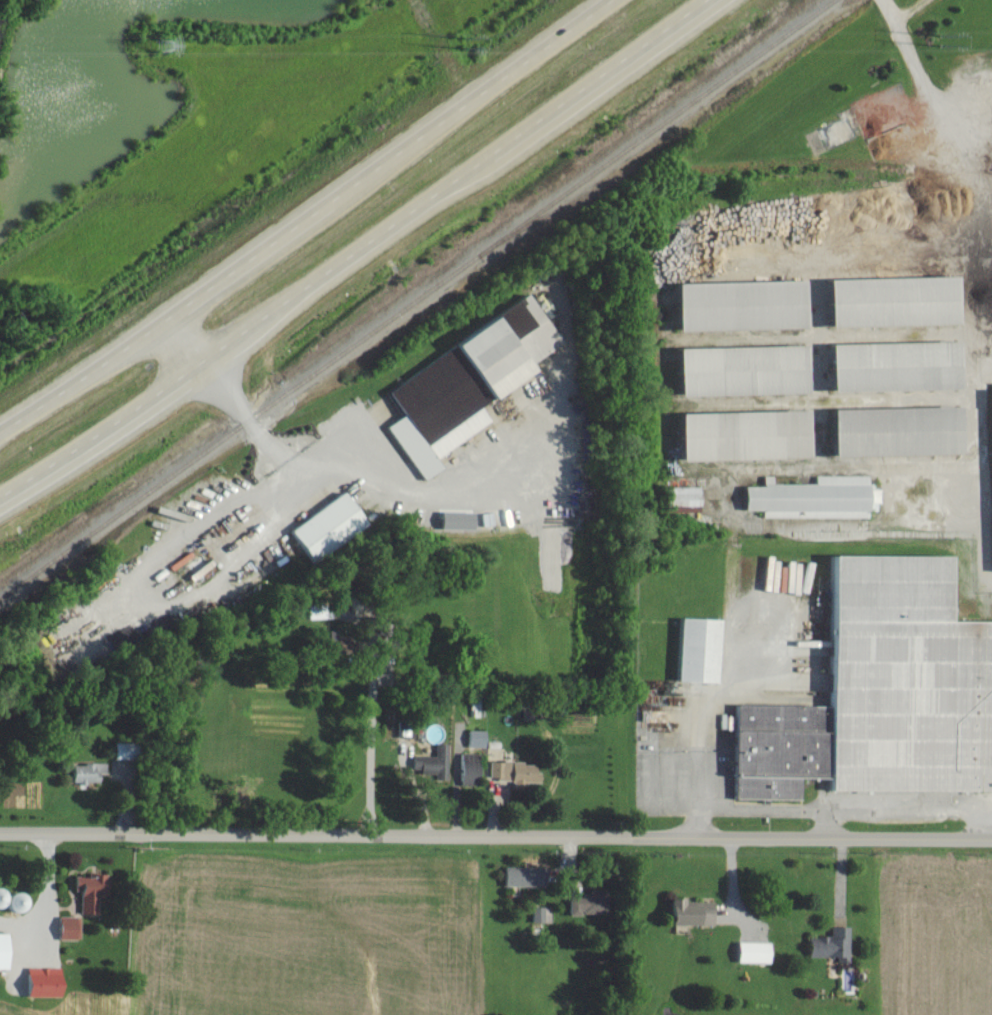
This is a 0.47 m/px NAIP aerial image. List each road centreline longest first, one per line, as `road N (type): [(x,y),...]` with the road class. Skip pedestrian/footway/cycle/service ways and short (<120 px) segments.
road 1 (residential): [(0,831),(991,839)]
road 2 (primary): [(0,497),(135,414),(714,0)]
road 3 (primary): [(618,0),(247,271),(0,434)]

